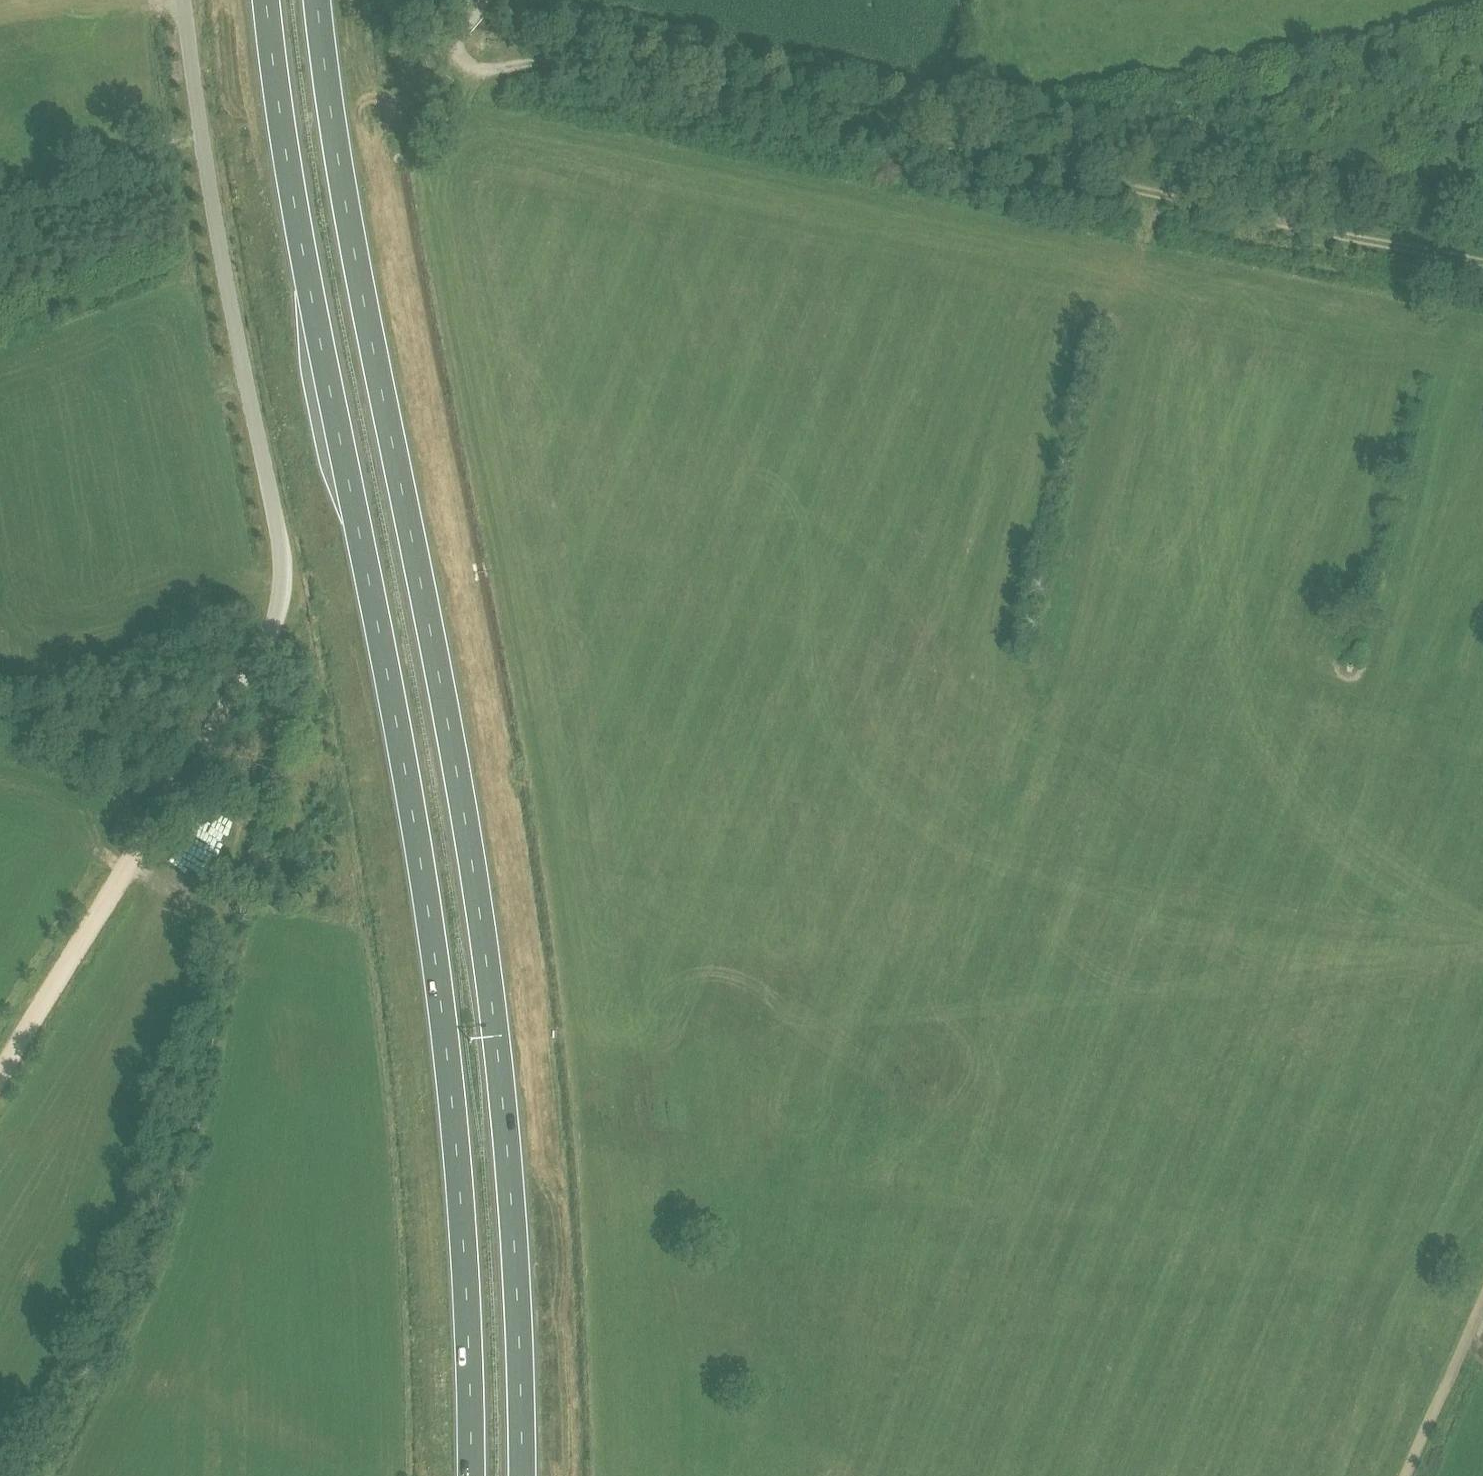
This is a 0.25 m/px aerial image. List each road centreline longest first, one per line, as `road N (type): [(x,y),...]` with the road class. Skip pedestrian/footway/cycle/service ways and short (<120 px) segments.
road 1 (trunk): [(269,0),(307,272),(376,588),(438,960),(463,1183),(472,1475)]
road 2 (trunk): [(521,1475),(512,1182),(490,961),(356,265),(319,0)]
road 3 (track): [(458,42),(462,52),(1482,262)]
road 4 (unclassified): [(294,603),(212,199),(184,0)]
road 5 (track): [(0,1089),(294,603)]
road 6 (track): [(0,196),(202,132)]

